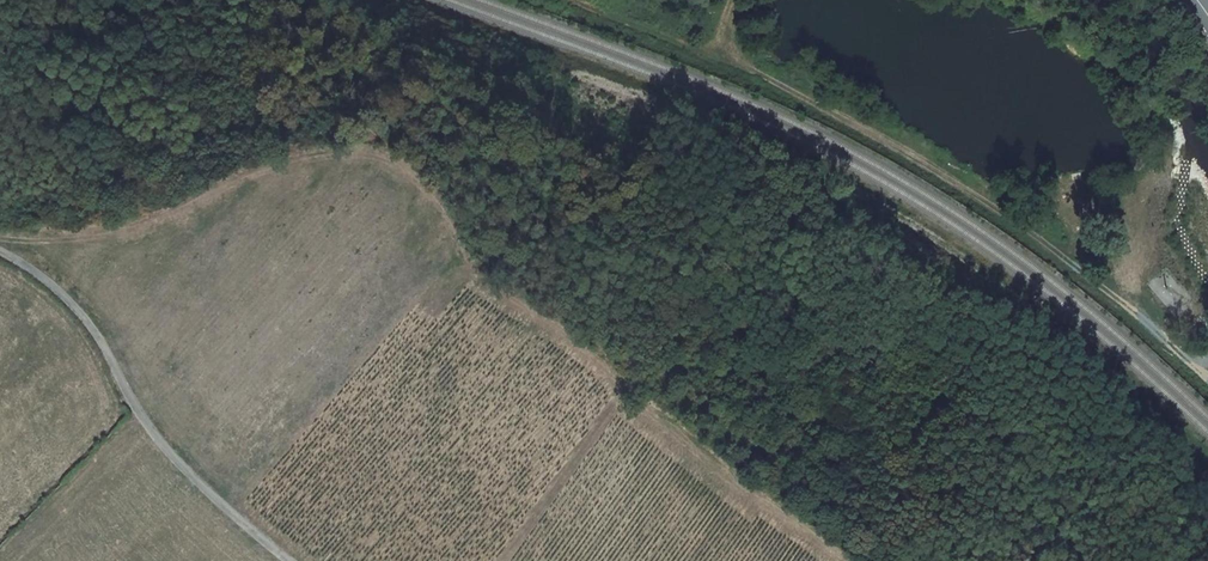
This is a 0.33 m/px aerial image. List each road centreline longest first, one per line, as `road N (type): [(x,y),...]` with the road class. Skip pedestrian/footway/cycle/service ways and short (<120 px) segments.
road 1 (track): [(849,560),(578,345),(469,276),(437,202),(374,154),(291,161),(138,226),(86,237),(0,237)]
road 2 (unclassified): [(291,560),(207,491),(149,428),(80,312),(35,269),(0,250)]

